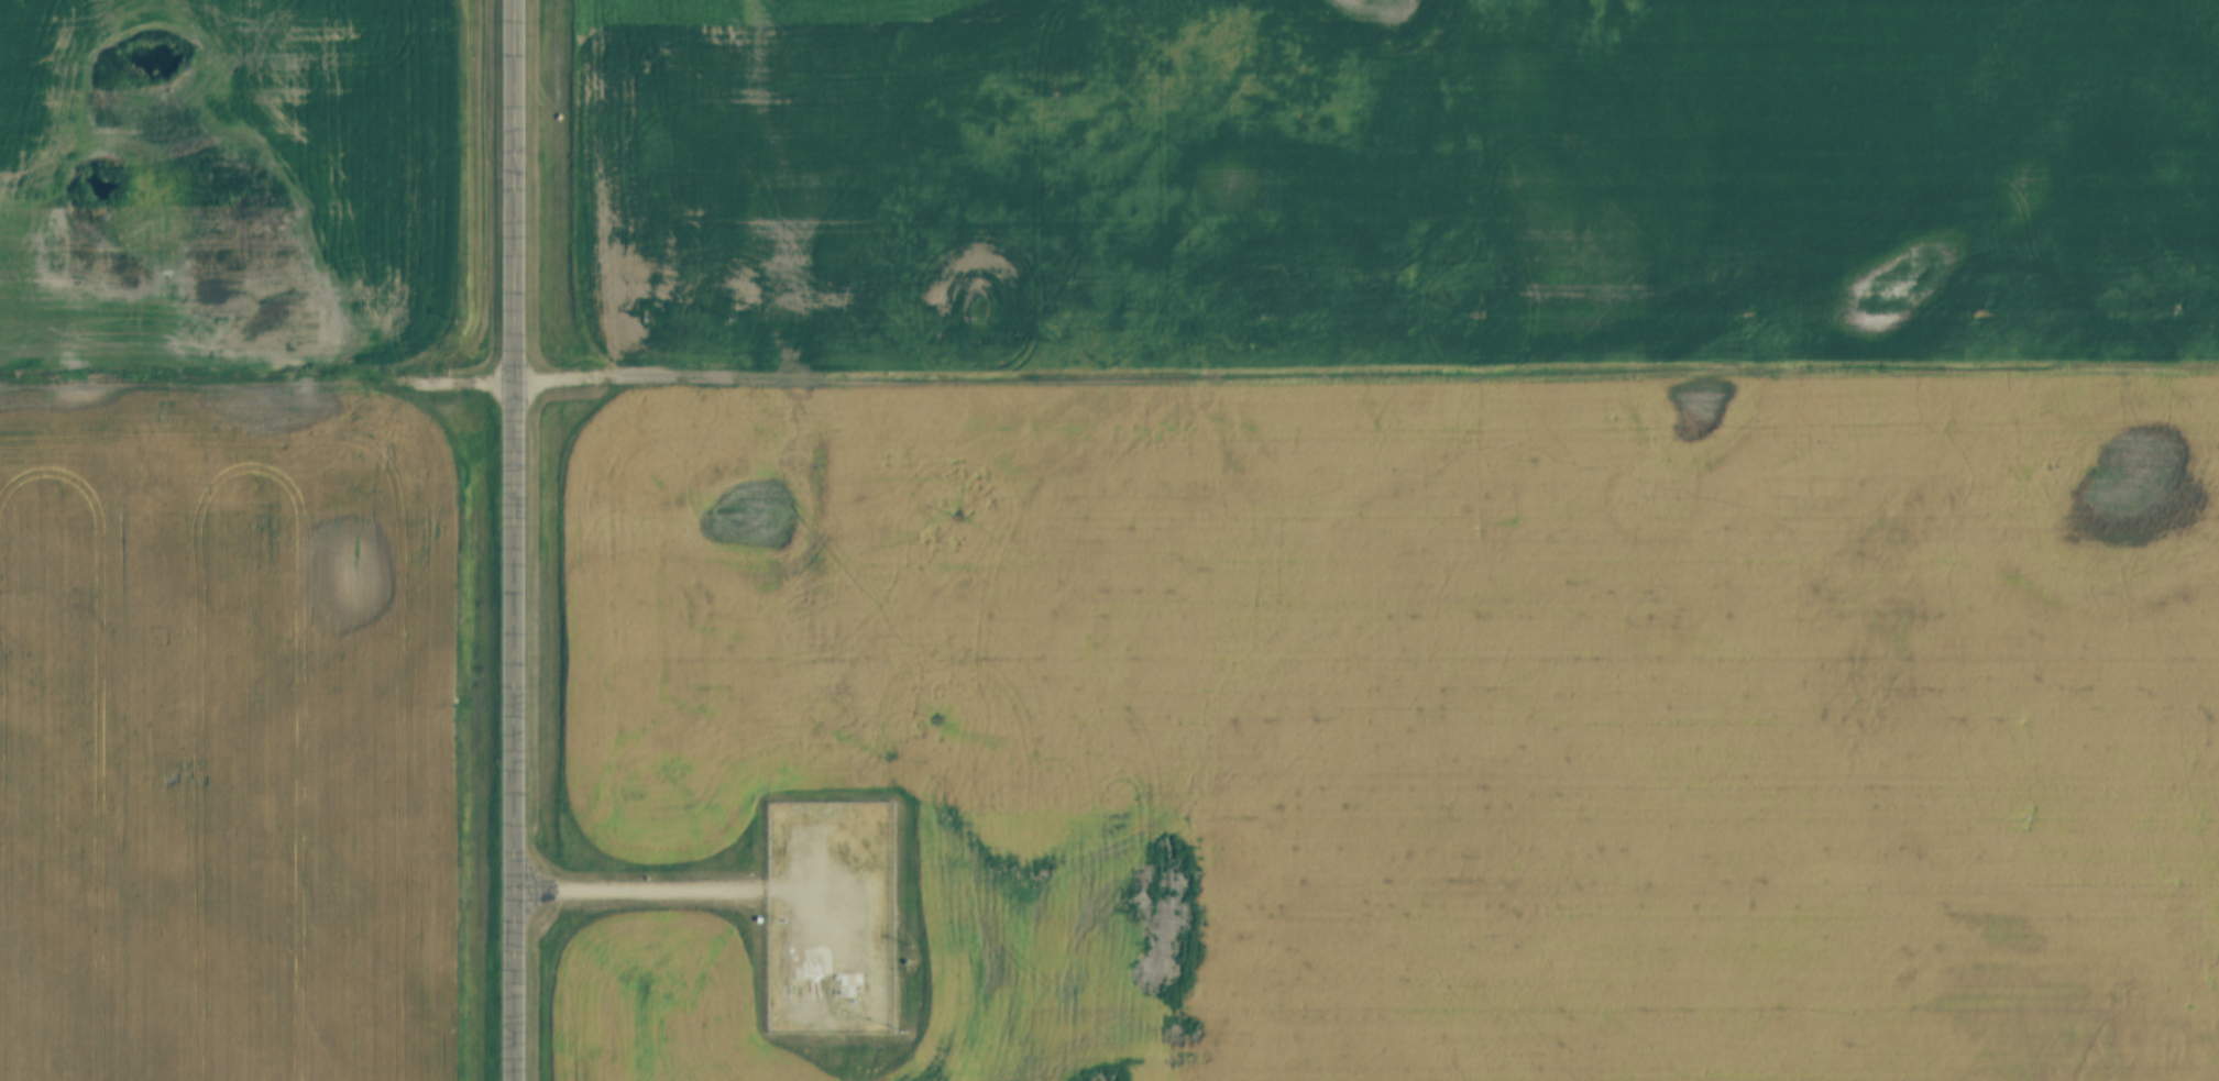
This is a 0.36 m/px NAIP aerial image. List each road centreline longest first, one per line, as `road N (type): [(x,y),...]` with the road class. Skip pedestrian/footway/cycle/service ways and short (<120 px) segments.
road 1 (track): [(0,372),(359,372),(426,388),(2218,373)]
road 2 (tertiary): [(513,1080),(513,0)]

